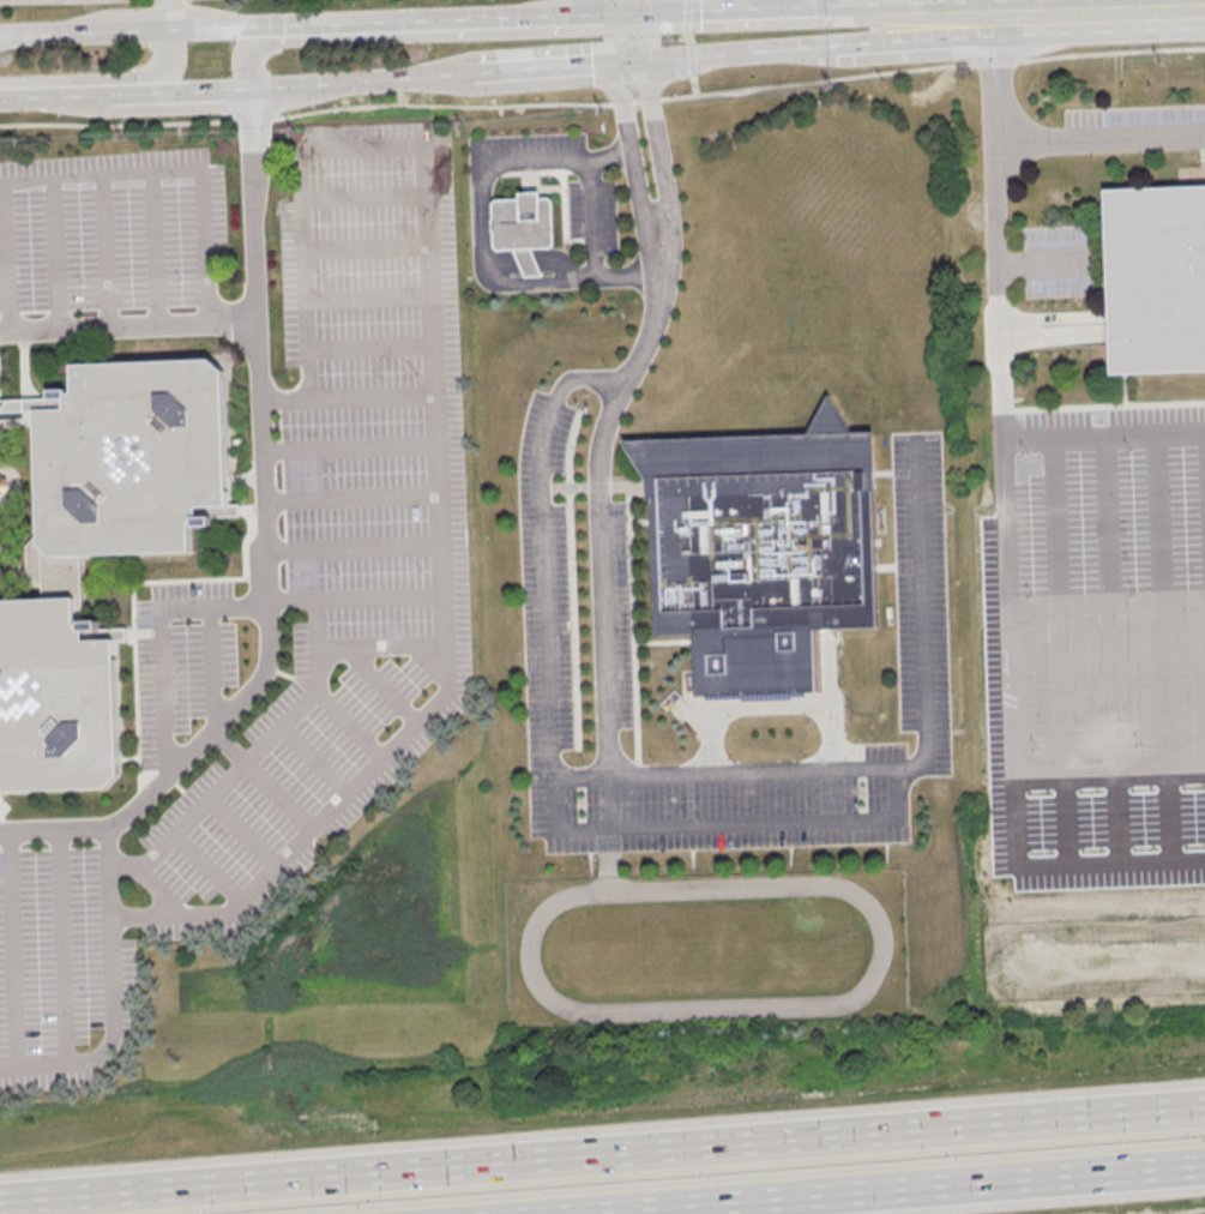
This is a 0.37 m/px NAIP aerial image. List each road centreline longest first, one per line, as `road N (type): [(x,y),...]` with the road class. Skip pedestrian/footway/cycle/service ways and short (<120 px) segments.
road 1 (motorway): [(1204,1108),(0,1202)]
road 2 (motorway): [(589,1213),(1204,1165)]
road 3 (secondary): [(616,14),(257,29)]
road 4 (secondary): [(257,29),(0,37)]
road 5 (secondary): [(619,61),(851,47)]
road 6 (secondary): [(257,92),(476,73)]
road 7 (secondary): [(1204,13),(993,24)]
road 8 (secondary): [(823,12),(652,12)]
road 9 (secondary): [(993,24),(823,12)]
road 10 (secondary): [(0,100),(144,96)]
road 11 (secondary): [(851,47),(993,24)]
road 12 (secondary): [(476,73),(619,61)]

